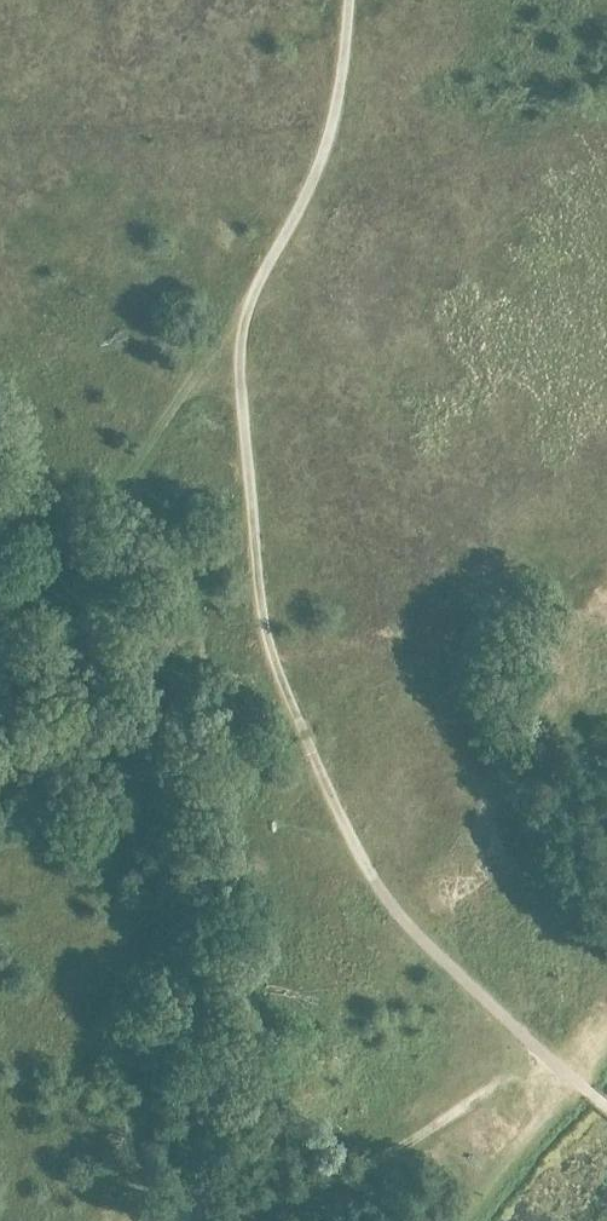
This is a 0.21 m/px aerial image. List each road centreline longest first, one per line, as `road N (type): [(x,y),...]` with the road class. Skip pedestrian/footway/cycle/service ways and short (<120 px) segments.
road 1 (track): [(564,1071),(399,917),(316,775),(258,603),(236,371),(246,304)]
road 2 (track): [(156,1220),(294,1190),(419,1133),(503,1082),(564,1071)]
road 3 (track): [(348,0),(323,157),(246,304)]
road 4 (track): [(461,1220),(573,1079)]

